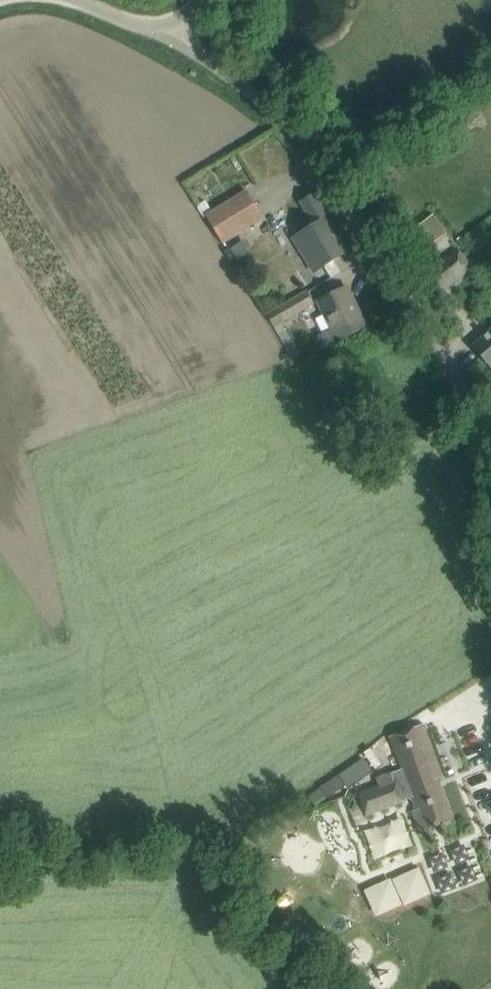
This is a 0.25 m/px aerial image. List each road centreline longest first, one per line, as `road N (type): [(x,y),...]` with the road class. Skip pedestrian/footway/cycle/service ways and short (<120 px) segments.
road 1 (unclassified): [(490,477),(446,360),(319,164),(272,112),(174,39)]

